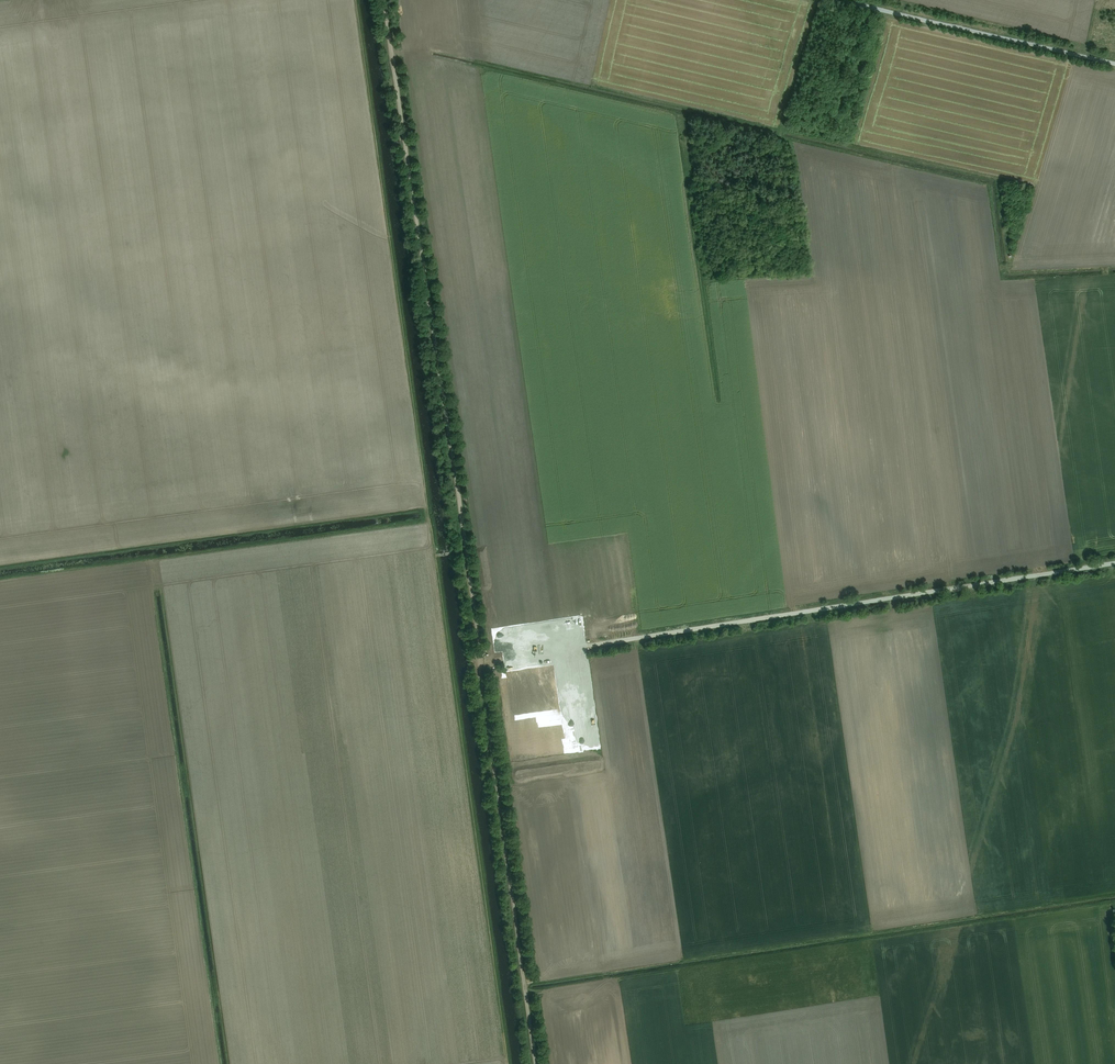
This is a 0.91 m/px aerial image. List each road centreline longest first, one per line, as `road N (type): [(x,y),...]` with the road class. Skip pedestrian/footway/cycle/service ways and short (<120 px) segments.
road 1 (track): [(536,1063),(385,0)]
road 2 (track): [(1114,563),(481,663)]
road 3 (residential): [(837,0),(1114,63)]

